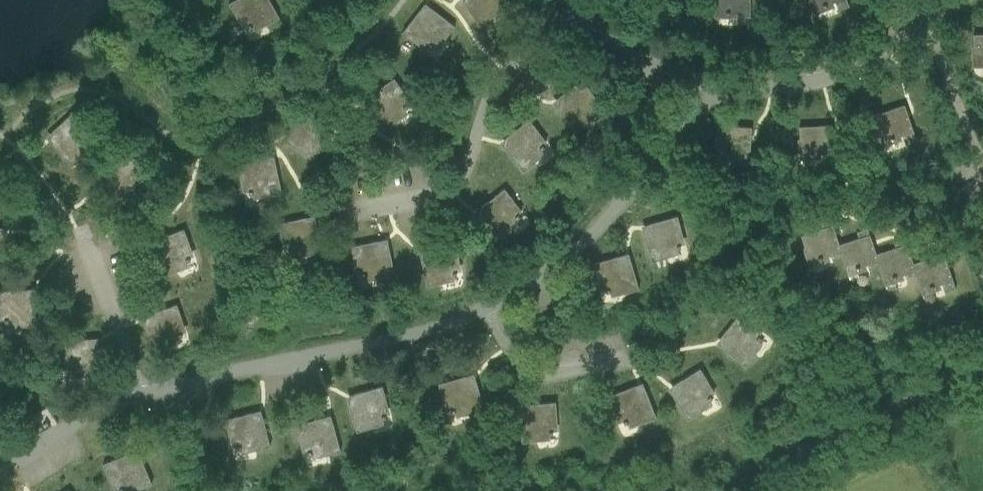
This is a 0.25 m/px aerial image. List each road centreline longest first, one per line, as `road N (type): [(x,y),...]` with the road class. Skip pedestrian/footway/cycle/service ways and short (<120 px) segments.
road 1 (track): [(982,360),(737,490)]

